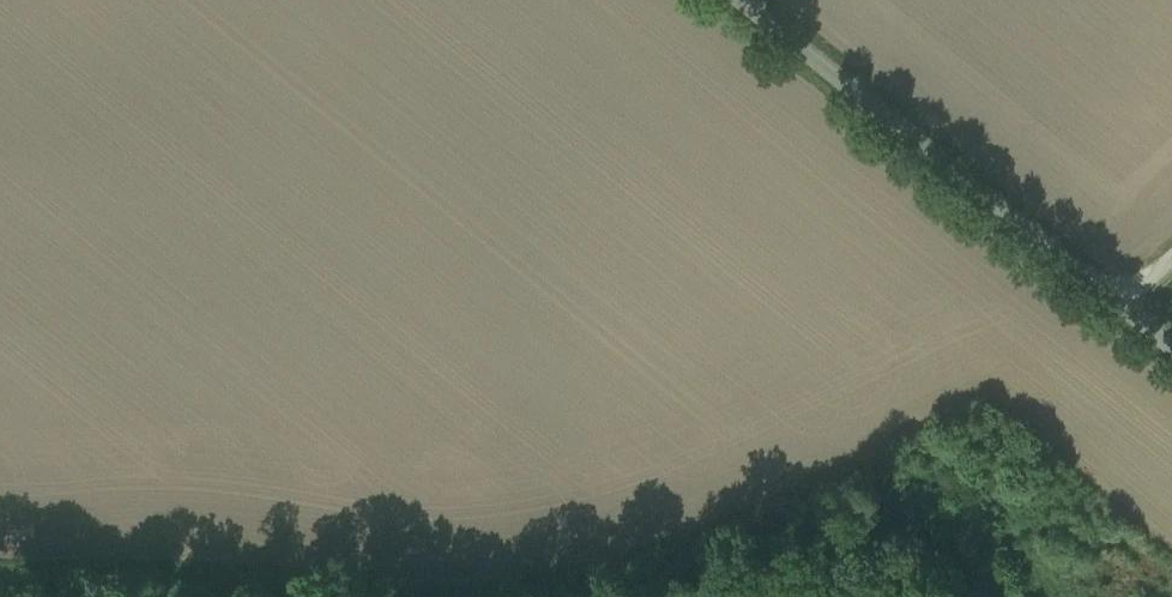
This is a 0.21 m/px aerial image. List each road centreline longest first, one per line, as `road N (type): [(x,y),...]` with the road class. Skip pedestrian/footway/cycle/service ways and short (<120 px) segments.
road 1 (unclassified): [(1171,324),(771,0)]

